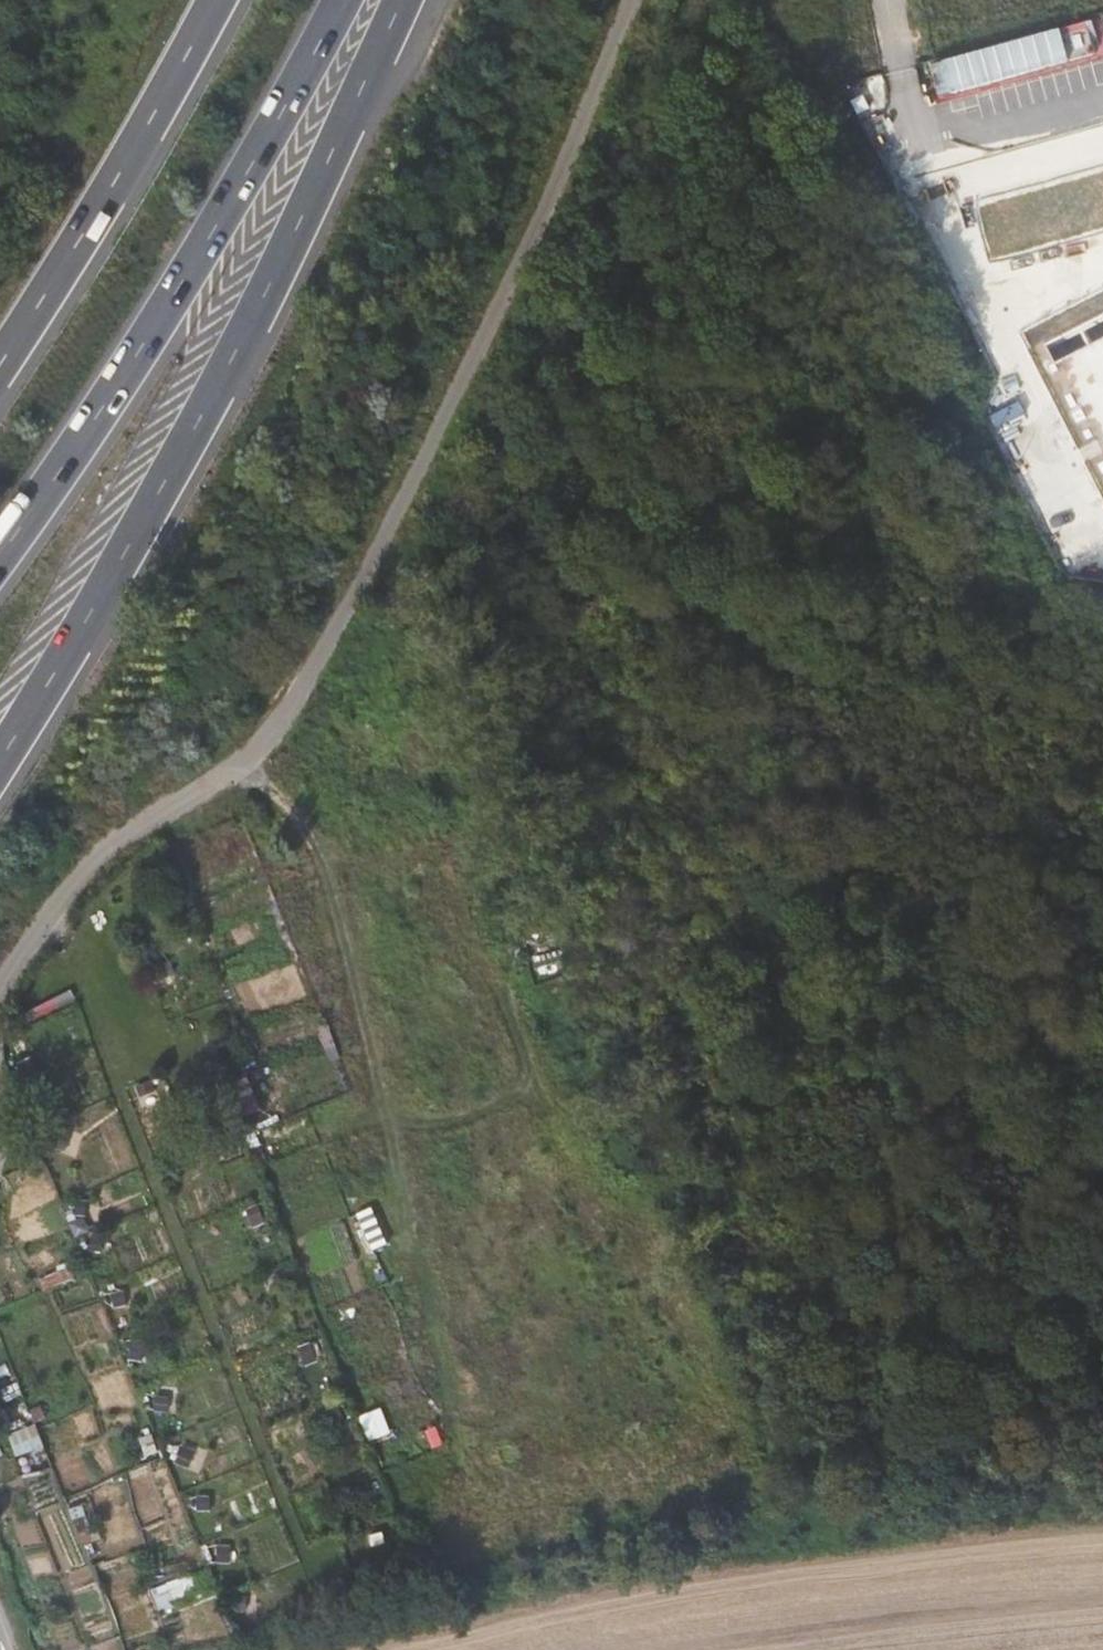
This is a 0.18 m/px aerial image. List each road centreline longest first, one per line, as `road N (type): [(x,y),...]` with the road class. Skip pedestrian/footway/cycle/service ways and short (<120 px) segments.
road 1 (motorway): [(0,761),(203,413),(401,0)]
road 2 (motorway): [(0,555),(194,263),(341,0)]
road 3 (motorway): [(0,363),(123,178),(219,0)]

